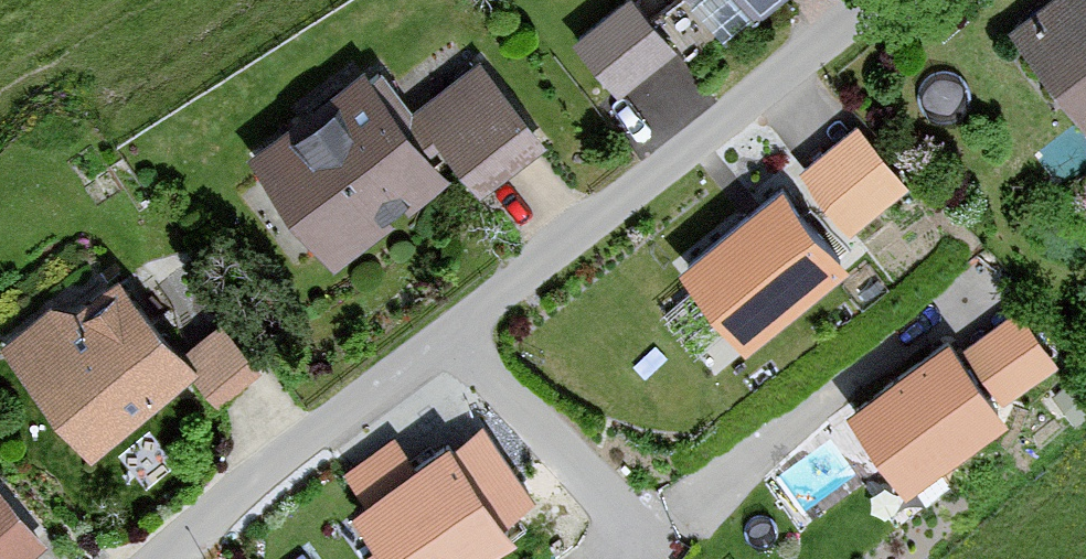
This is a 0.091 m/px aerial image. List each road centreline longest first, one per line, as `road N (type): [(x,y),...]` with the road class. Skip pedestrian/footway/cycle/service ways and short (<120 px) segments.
road 1 (residential): [(876,0),(461,321),(174,558)]

